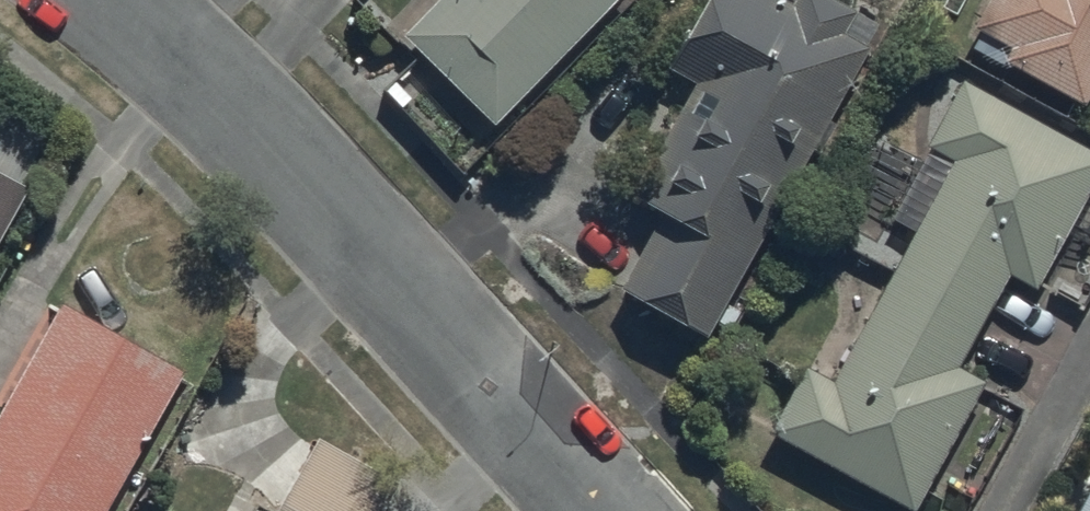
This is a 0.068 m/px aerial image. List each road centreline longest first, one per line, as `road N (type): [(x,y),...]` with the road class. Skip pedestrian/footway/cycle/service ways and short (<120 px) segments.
road 1 (residential): [(107,0),(218,98),(605,510)]

